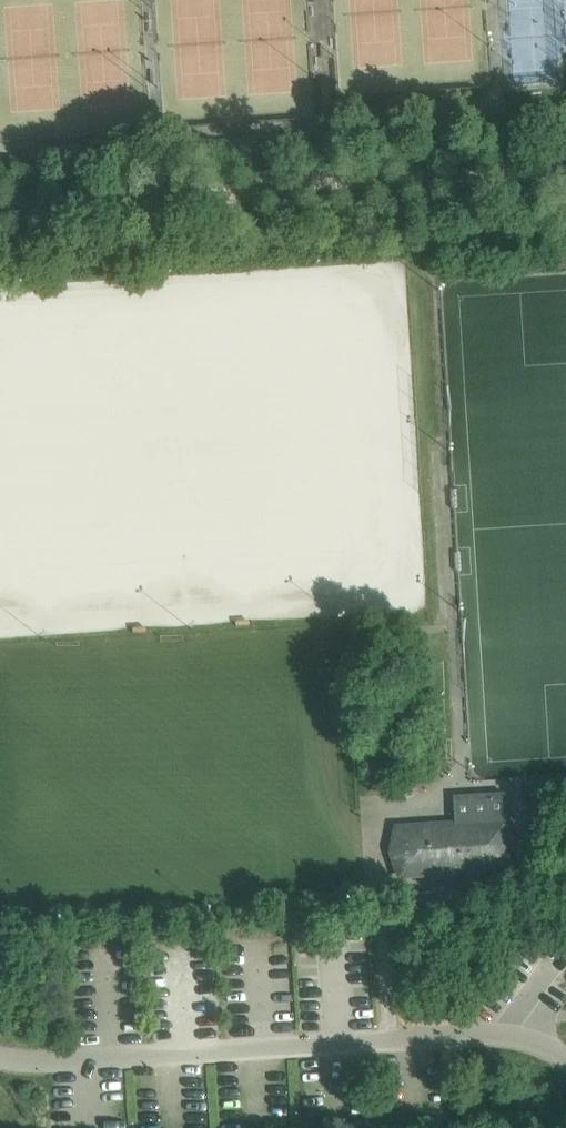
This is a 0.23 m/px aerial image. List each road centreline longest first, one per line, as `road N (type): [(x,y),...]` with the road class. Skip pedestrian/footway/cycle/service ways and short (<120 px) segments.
road 1 (unclassified): [(565,1058),(530,1037),(480,1031),(40,1061),(0,1057)]
road 2 (track): [(0,209),(565,171)]

